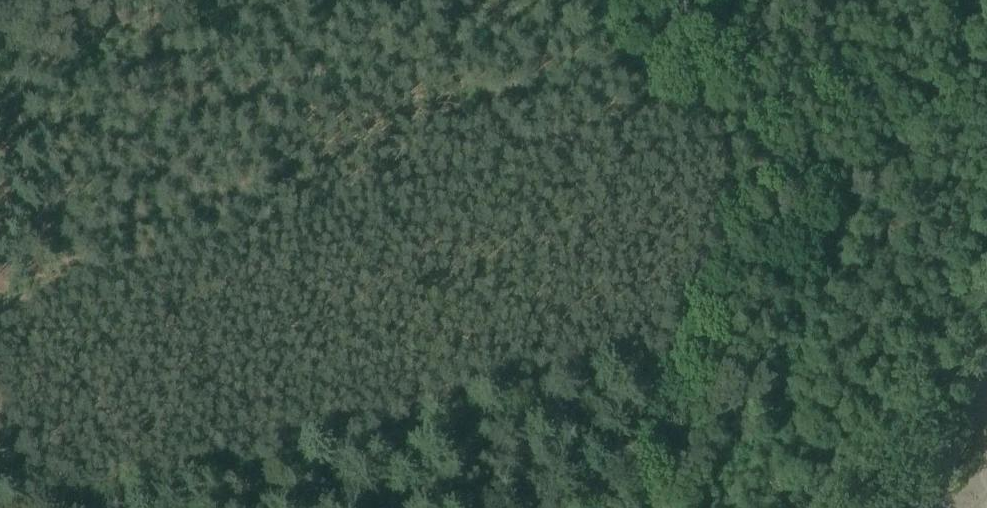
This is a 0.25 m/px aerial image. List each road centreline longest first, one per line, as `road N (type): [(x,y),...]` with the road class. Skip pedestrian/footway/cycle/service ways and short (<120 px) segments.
road 1 (track): [(64,286),(631,128),(649,106),(651,84),(602,0)]
road 2 (track): [(986,318),(874,507)]
road 3 (track): [(0,84),(29,143),(64,286)]

